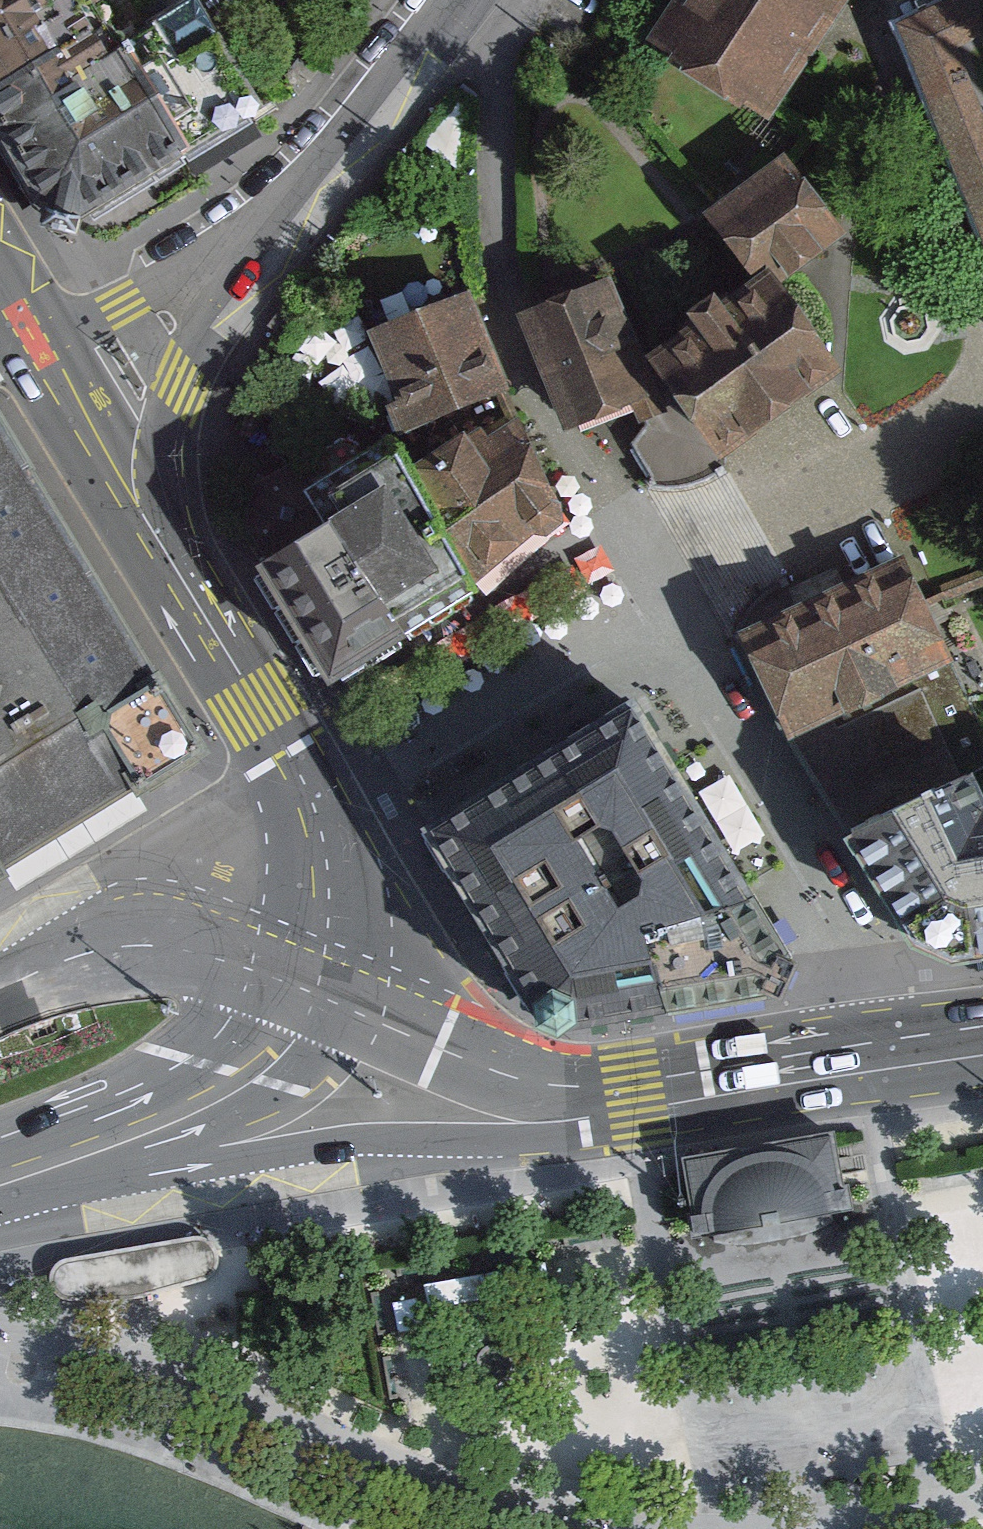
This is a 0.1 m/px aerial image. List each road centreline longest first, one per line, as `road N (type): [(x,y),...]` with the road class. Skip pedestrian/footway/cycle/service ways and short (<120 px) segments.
road 1 (primary): [(29,1172),(150,1180),(237,1173),(466,1143),(636,1095)]
road 2 (primary): [(313,988),(324,918),(320,824),(297,772),(163,550)]
road 3 (residential): [(163,550),(161,481),(178,387),(269,219)]
road 4 (primary): [(636,1095),(982,1036)]
road 5 (primary): [(29,1172),(163,1118),(239,1075),(293,1022),(313,988)]
road 6 (primary): [(636,1095),(499,1072),(313,988)]
road 7 (primary): [(313,988),(176,947),(134,945),(35,967),(0,989)]
road 8 (residential): [(269,219),(454,0)]
road 9 (residential): [(40,329),(269,219)]
road 10 (primary): [(163,550),(40,329)]

